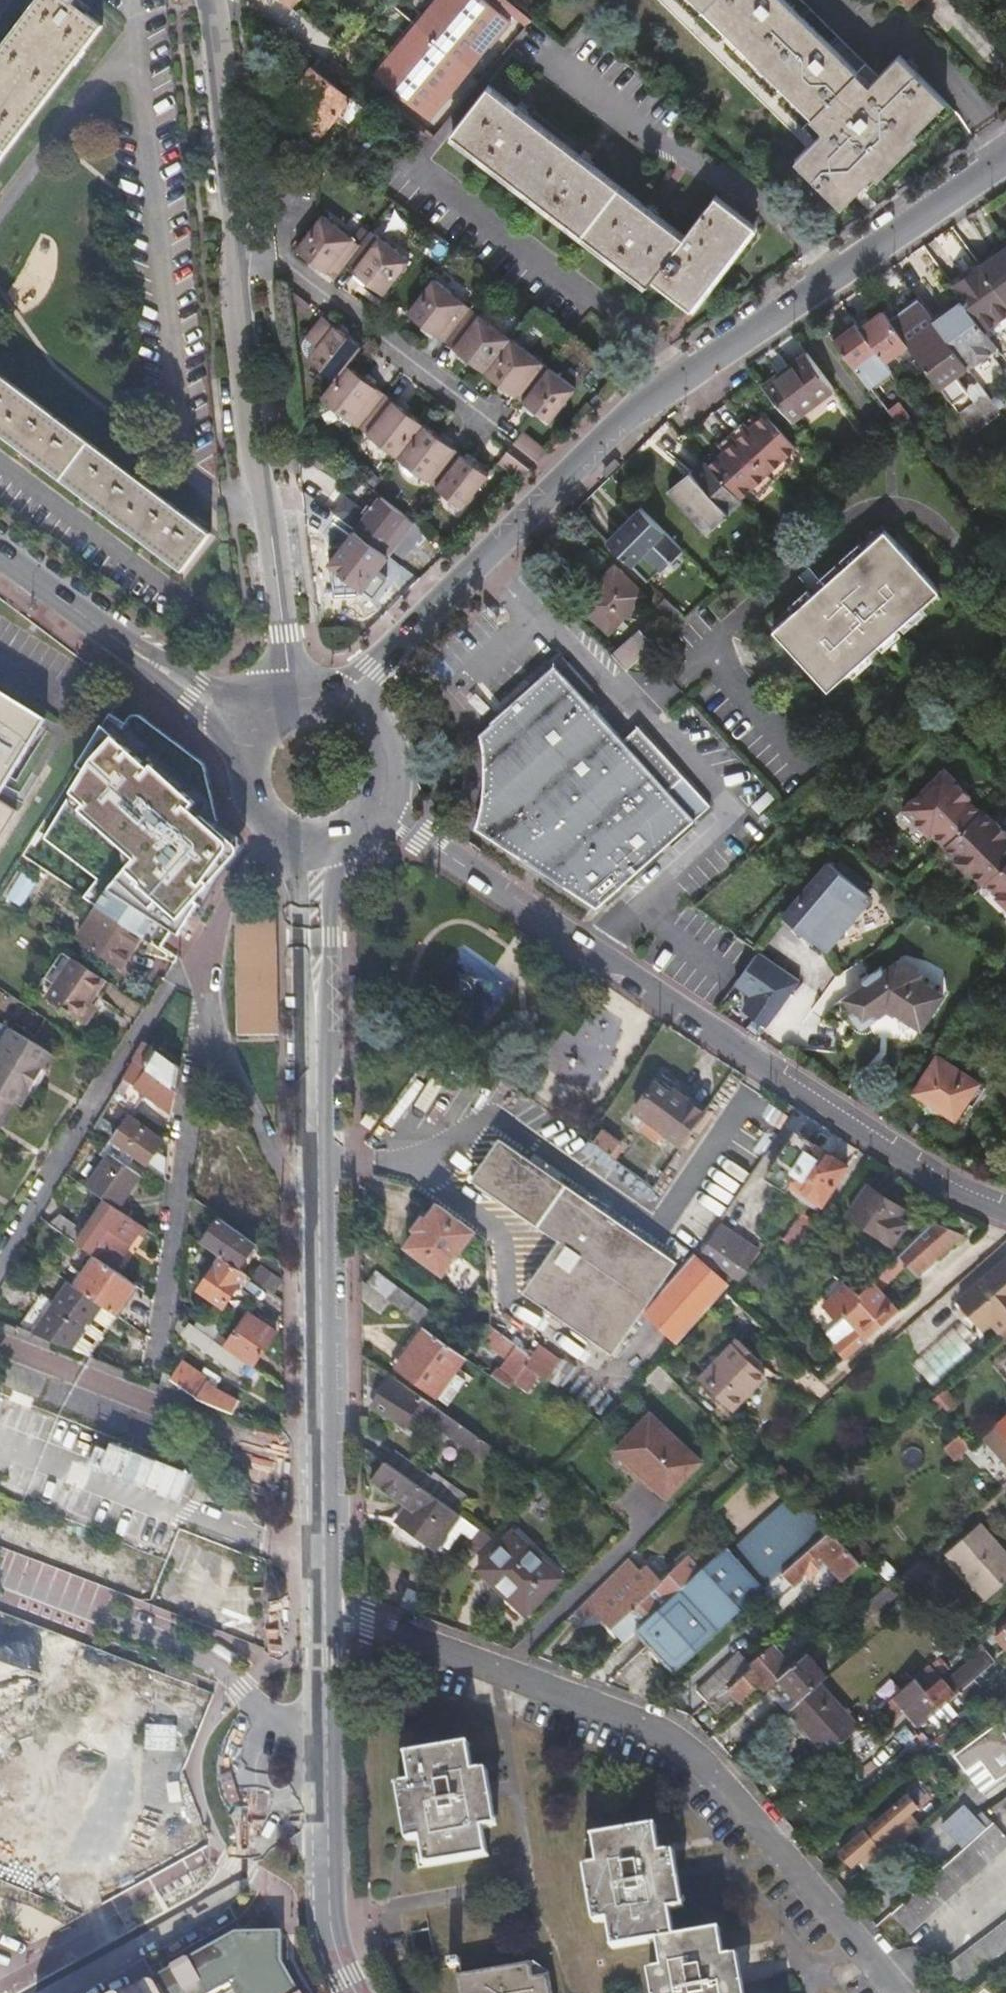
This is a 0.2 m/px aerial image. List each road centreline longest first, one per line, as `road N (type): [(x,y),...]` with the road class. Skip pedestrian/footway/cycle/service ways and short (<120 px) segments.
road 1 (residential): [(345,696),(650,394),(1005,157)]
road 2 (residential): [(378,811),(955,1190),(1005,1209)]
road 3 (residential): [(328,1622),(366,1622),(660,1726),(717,1770),(777,1835),(907,1992)]
road 4 (tertiary): [(209,0),(225,83),(232,245),(255,446),(292,695)]
road 5 (residential): [(328,1622),(317,1161)]
road 6 (residential): [(0,1263),(191,938)]
road 7 (residential): [(155,1382),(203,1039)]
road 8 (tertiary): [(0,549),(252,730)]
road 9 (residential): [(266,1715),(235,1678),(0,1577)]
road 10 (residential): [(52,1992),(221,1897),(258,1829)]
road 11 (residential): [(316,1072),(347,836)]
road 12 (residential): [(297,838),(316,1072)]
road 13 (residential): [(203,1039),(286,1158),(317,1161)]
road 14 (residential): [(356,1992),(327,1910),(323,1821)]
road 15 (residential): [(191,938),(270,825)]
road 16 (tertiary): [(378,811),(392,782),(390,744),(369,711),(345,696)]
road 17 (residential): [(266,1715),(237,1765),(258,1829)]

